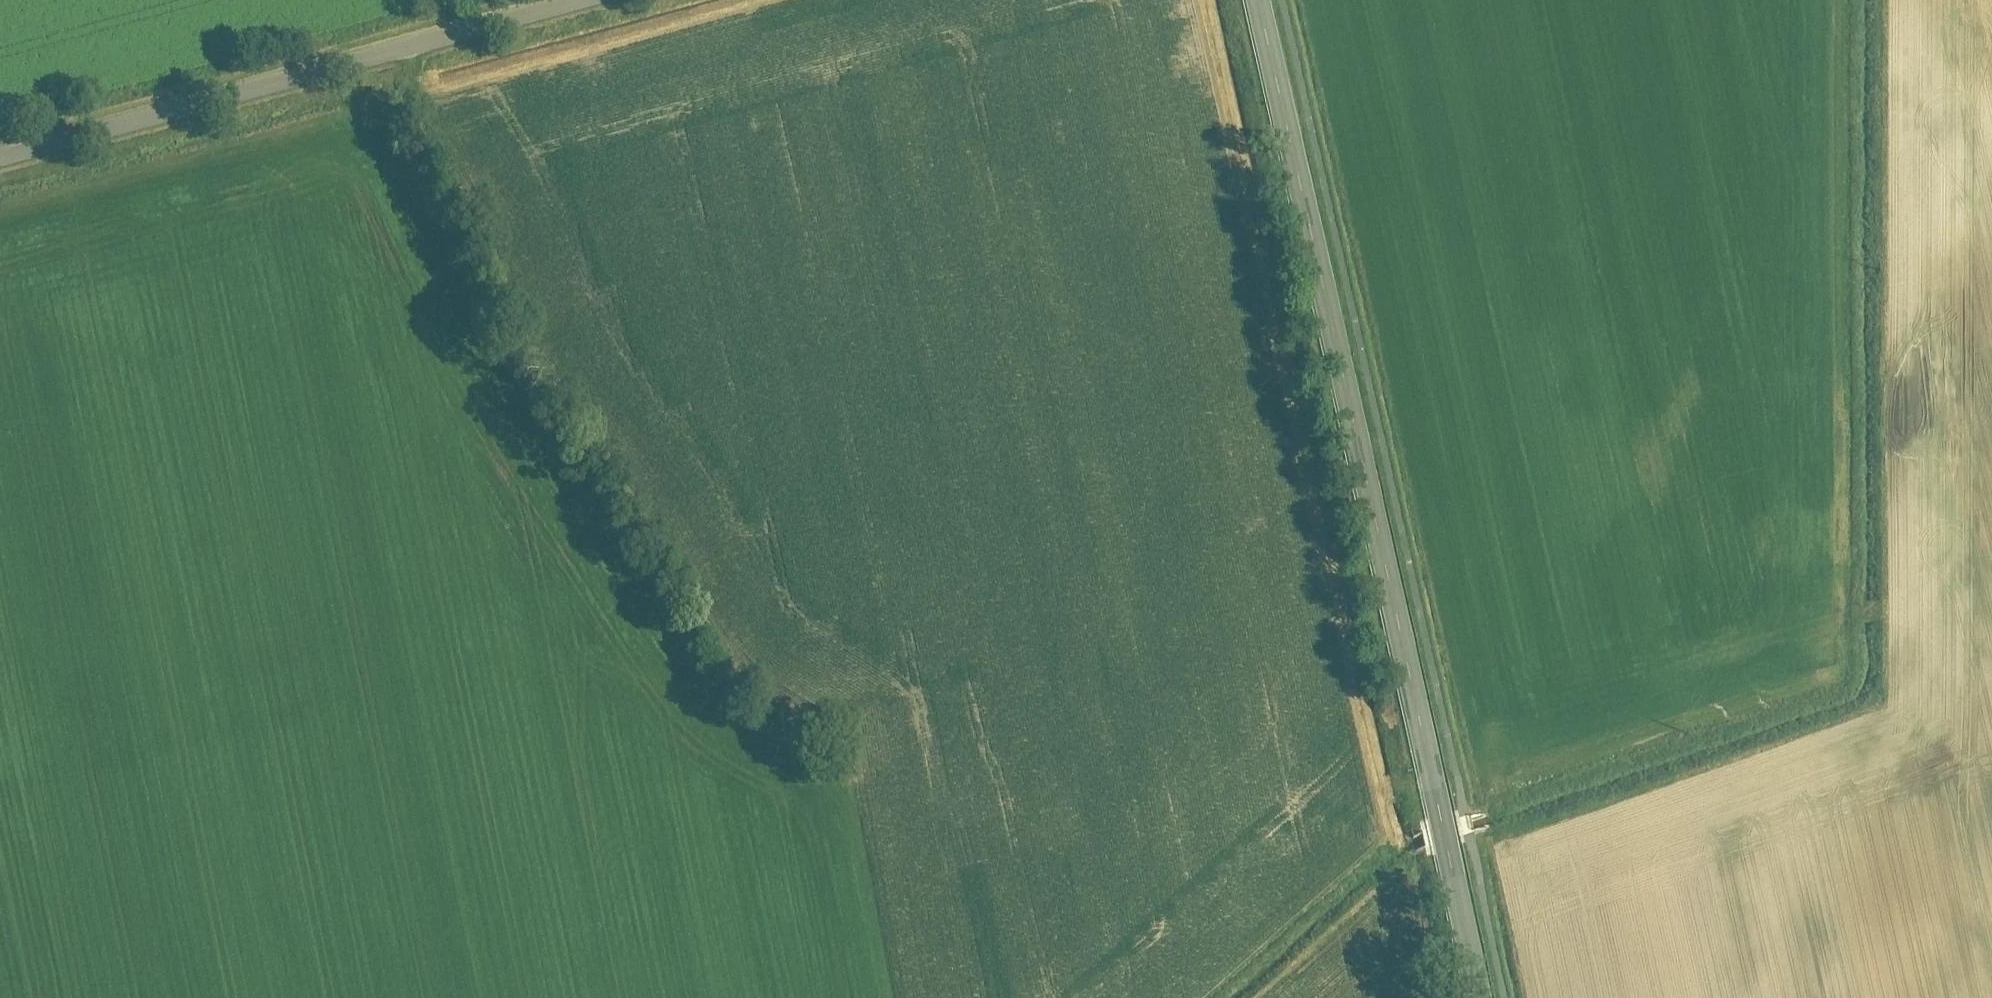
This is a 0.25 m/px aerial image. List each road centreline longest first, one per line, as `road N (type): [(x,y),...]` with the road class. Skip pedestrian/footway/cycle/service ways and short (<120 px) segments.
road 1 (tertiary): [(1476,997),(1257,0)]
road 2 (residential): [(0,156),(568,0)]

